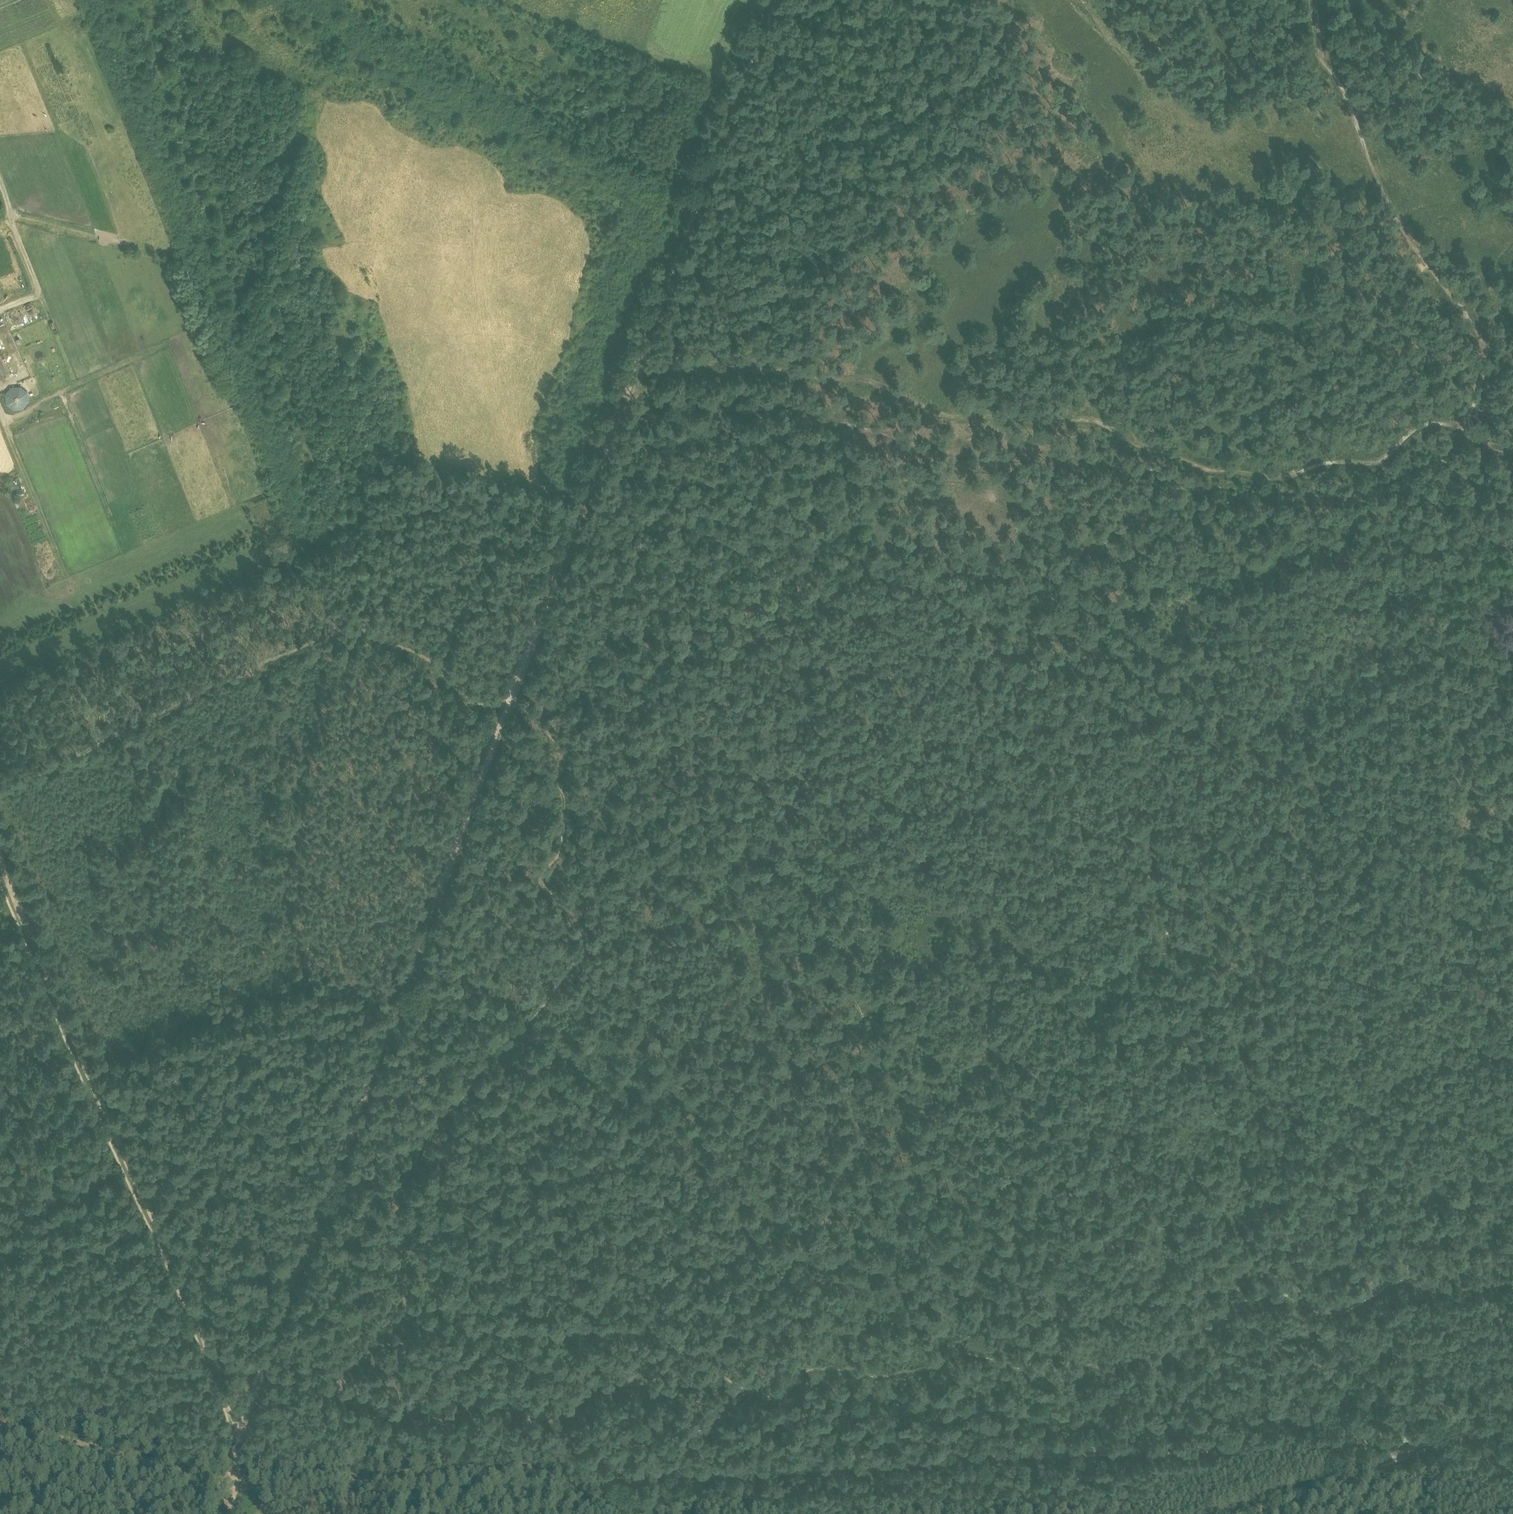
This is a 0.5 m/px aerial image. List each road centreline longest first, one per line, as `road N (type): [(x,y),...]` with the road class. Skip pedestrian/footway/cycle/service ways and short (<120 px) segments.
road 1 (track): [(236,1482),(1435,1434)]
road 2 (track): [(0,858),(241,1431)]
road 3 (track): [(302,979),(367,457)]
road 4 (track): [(241,1431),(413,950)]
road 5 (track): [(632,367),(767,0)]
road 6 (track): [(509,700),(632,367)]
road 7 (track): [(92,1077),(302,979),(392,1003)]
road 8 (track): [(413,950),(509,700)]
road 9 (track): [(236,1482),(0,1421)]
road 10 (track): [(1241,1513),(1435,1434)]

